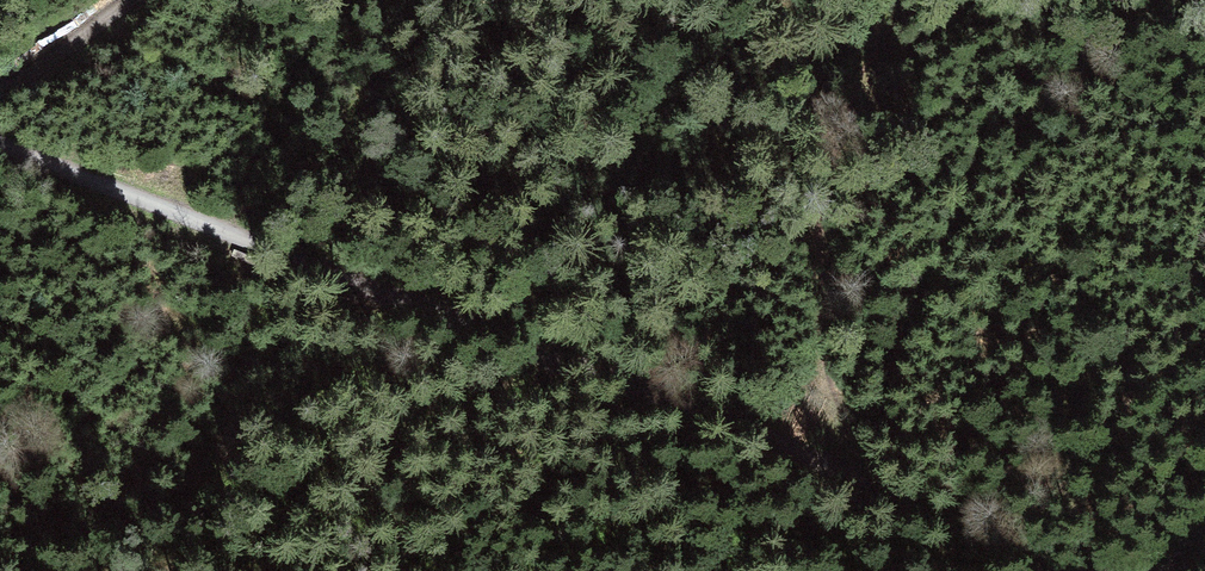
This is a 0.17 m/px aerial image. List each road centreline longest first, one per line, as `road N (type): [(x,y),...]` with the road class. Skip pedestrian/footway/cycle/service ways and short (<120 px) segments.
road 1 (track): [(0,146),(820,454),(1037,570)]
road 2 (track): [(898,502),(843,430),(805,305),(814,196),(892,0)]
road 3 (track): [(0,90),(129,0)]

